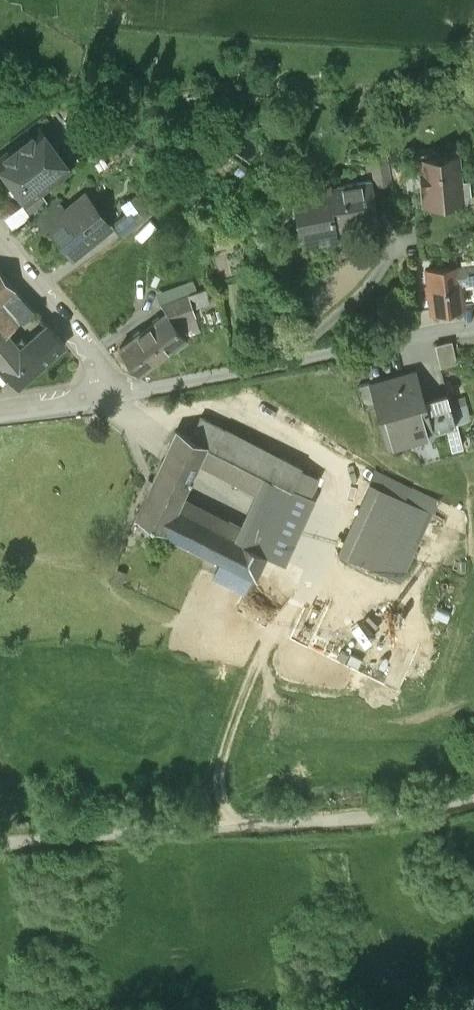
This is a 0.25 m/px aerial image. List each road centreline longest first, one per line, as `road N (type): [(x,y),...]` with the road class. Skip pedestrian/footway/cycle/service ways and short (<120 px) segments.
road 1 (residential): [(0,832),(306,808),(473,782)]
road 2 (residential): [(473,320),(398,328),(114,392)]
road 3 (unclassified): [(0,232),(114,392)]

